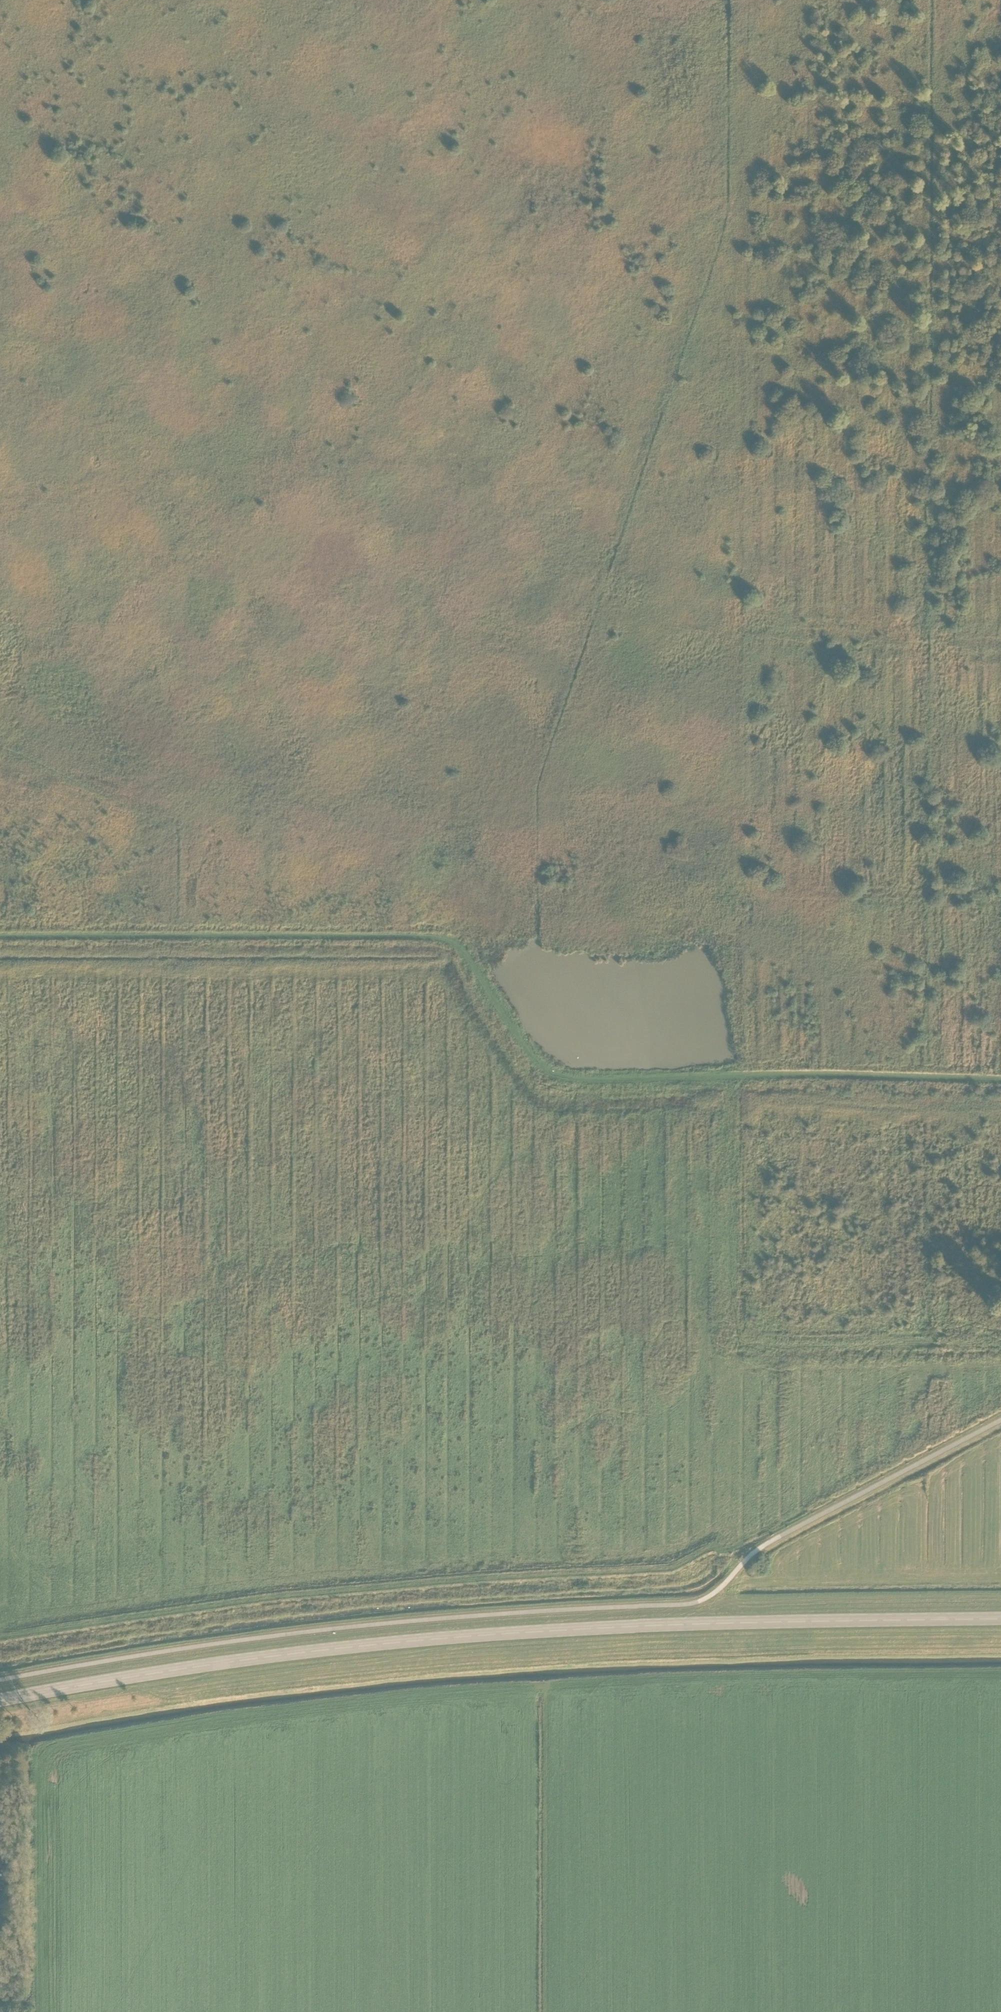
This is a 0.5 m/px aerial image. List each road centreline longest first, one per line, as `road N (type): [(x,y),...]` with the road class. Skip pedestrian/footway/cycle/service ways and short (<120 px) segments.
road 1 (secondary): [(0,1699),(303,1651),(476,1634),(1000,1618)]

